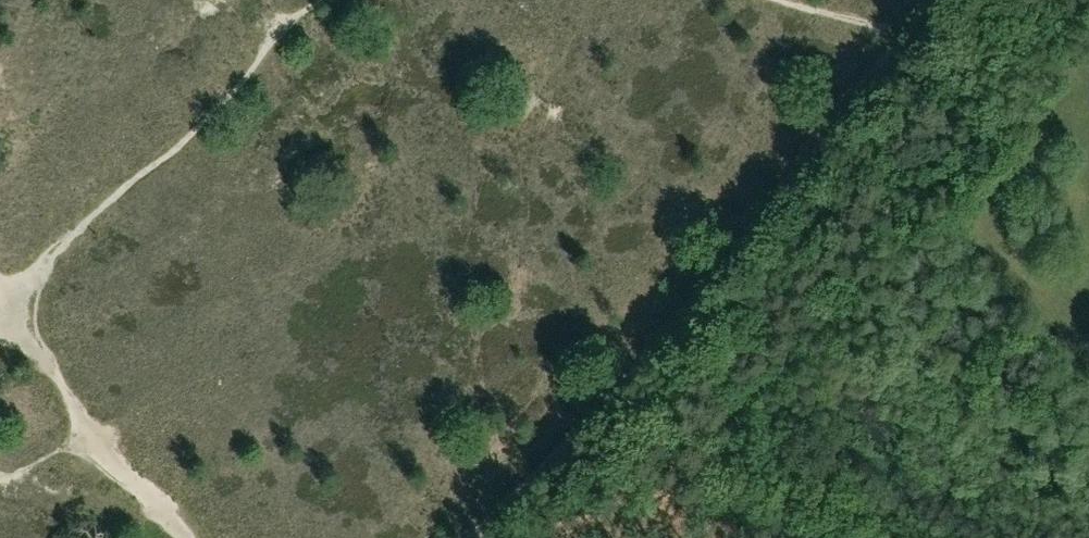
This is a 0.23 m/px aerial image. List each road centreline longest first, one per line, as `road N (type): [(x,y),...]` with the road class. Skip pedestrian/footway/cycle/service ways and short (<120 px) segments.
road 1 (track): [(474,537),(582,429),(913,31)]

